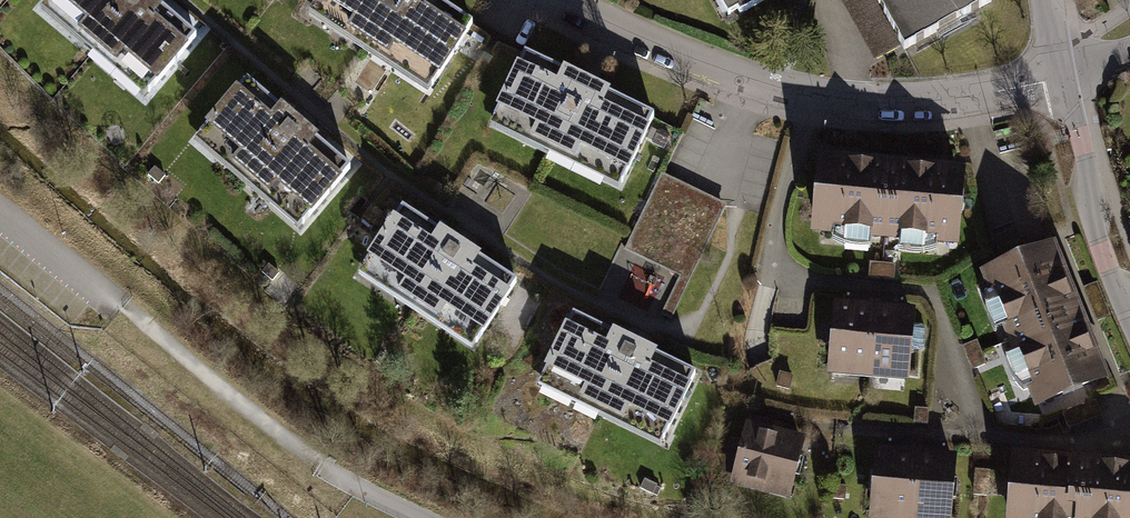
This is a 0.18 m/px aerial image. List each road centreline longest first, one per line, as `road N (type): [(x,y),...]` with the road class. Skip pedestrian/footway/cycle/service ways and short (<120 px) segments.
road 1 (residential): [(1059,77),(909,100),(790,96),(573,0)]
road 2 (tertiary): [(1059,77),(1088,189),(1129,298)]

